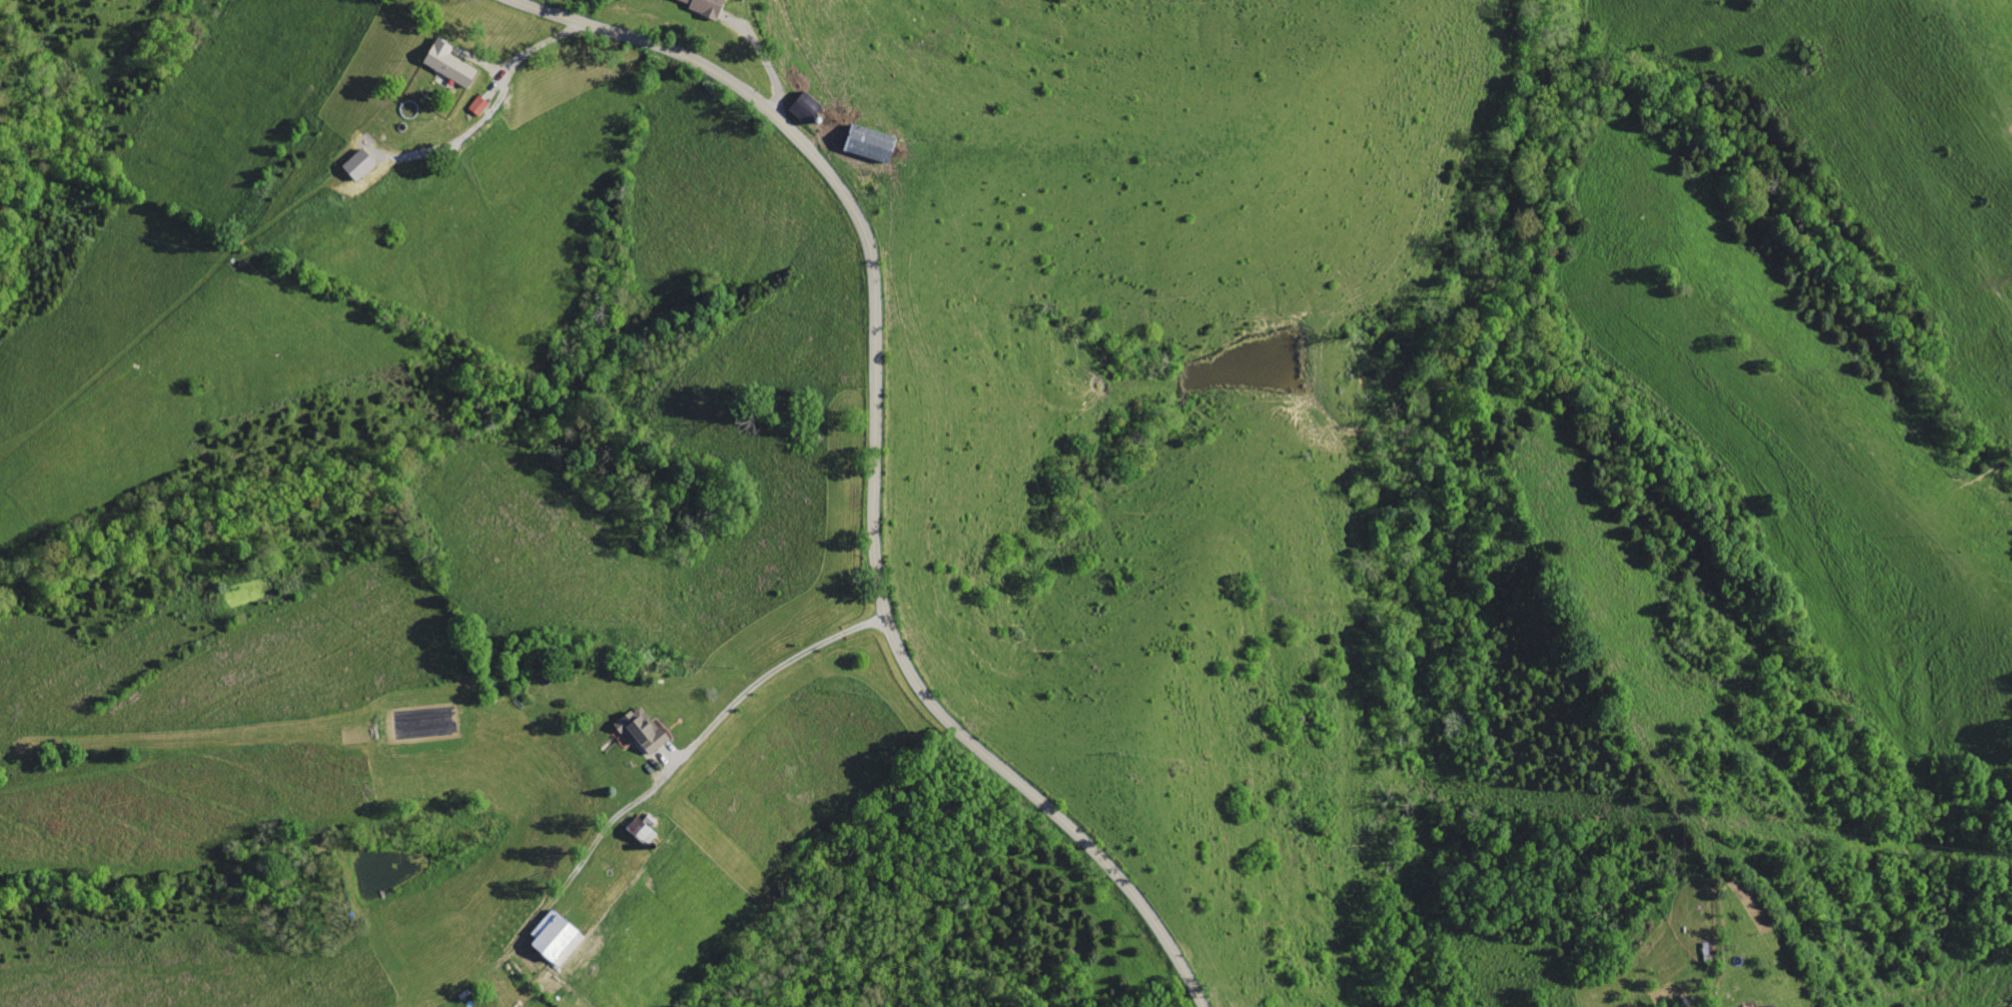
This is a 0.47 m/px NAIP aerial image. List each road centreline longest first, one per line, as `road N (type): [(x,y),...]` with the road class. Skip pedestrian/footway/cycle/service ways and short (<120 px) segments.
road 1 (tertiary): [(1203,1006),(1126,886),(941,715),(882,617),(873,274),(841,191),(780,122),(705,67),(511,0)]

